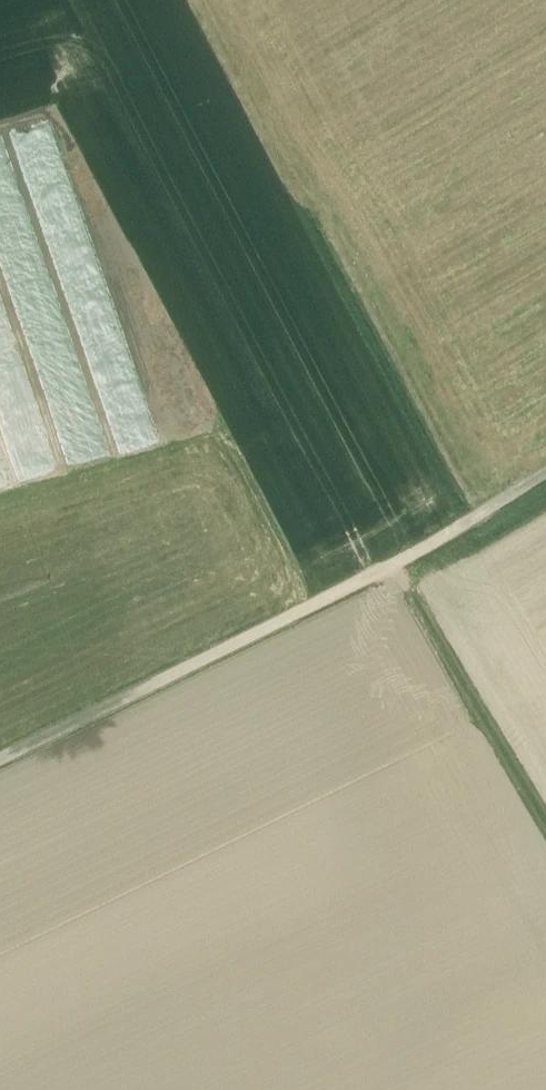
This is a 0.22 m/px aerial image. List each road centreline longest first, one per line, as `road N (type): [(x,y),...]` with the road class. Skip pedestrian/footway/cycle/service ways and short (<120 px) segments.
road 1 (track): [(545,474),(420,552),(0,758)]

